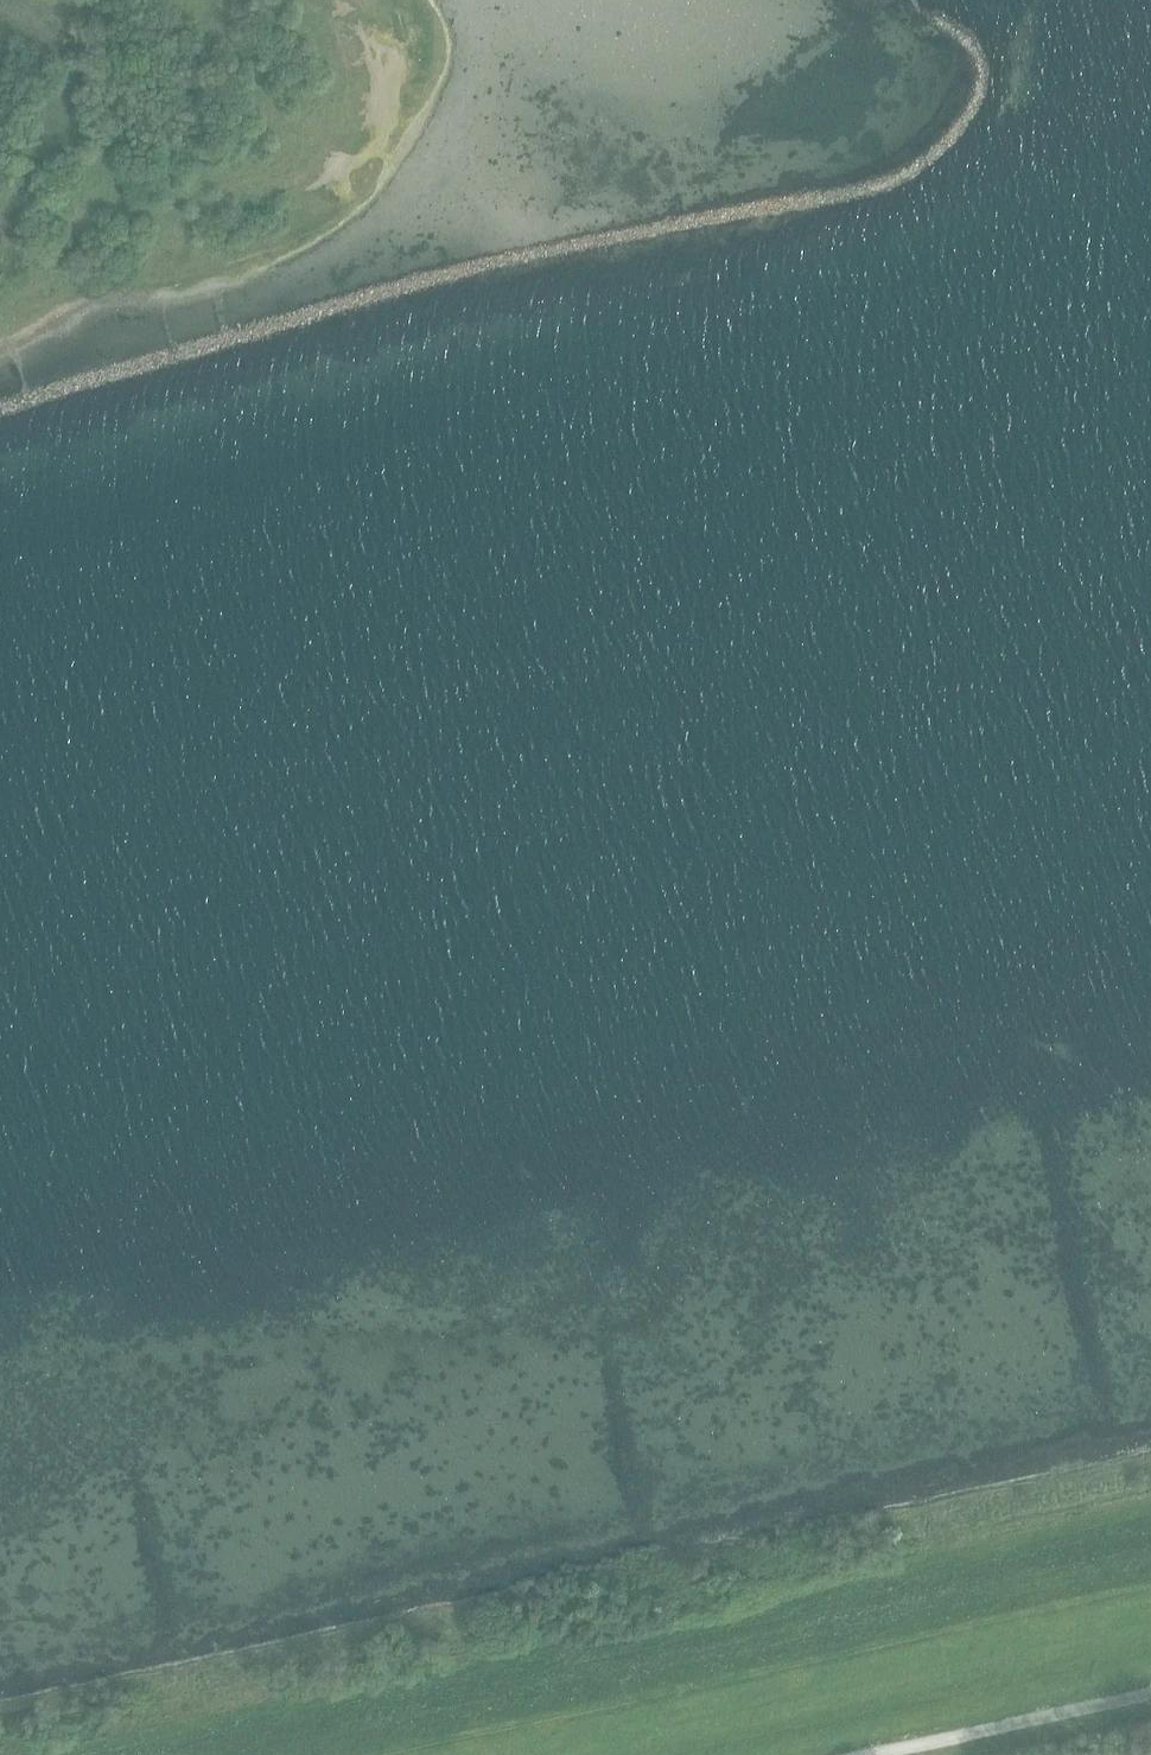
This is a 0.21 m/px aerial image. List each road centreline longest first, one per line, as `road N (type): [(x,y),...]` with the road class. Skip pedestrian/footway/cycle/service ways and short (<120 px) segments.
road 1 (unclassified): [(1150,1694),(874,1754)]

